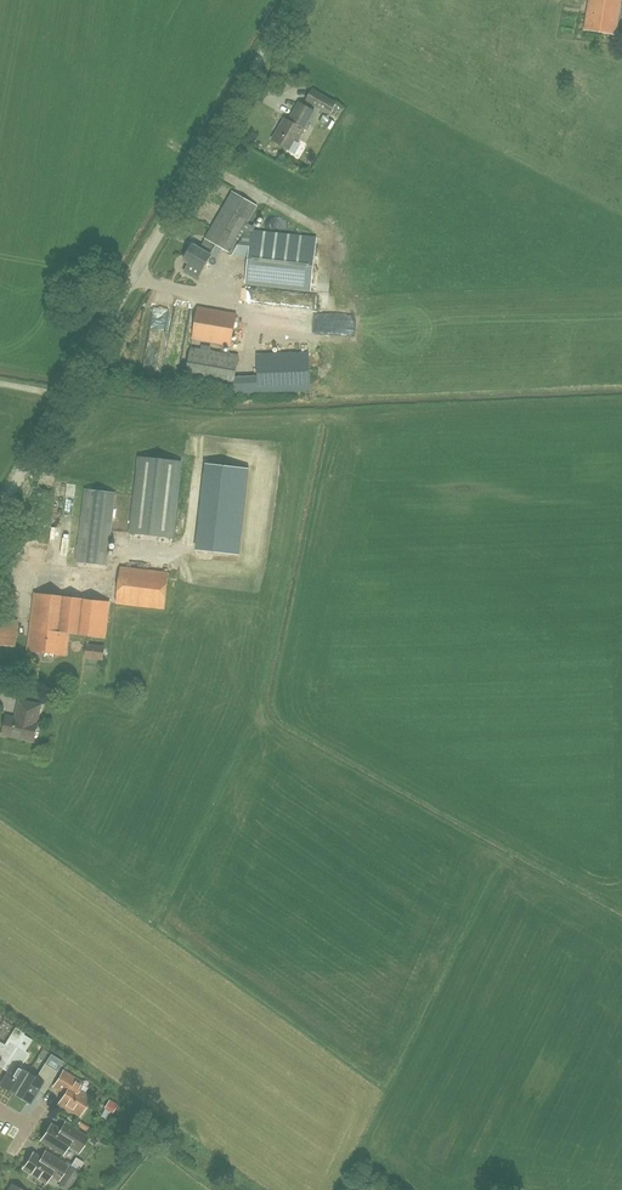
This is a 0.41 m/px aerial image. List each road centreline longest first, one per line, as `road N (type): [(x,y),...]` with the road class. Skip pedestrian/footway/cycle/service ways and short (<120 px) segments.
road 1 (unclassified): [(0,507),(294,0)]

